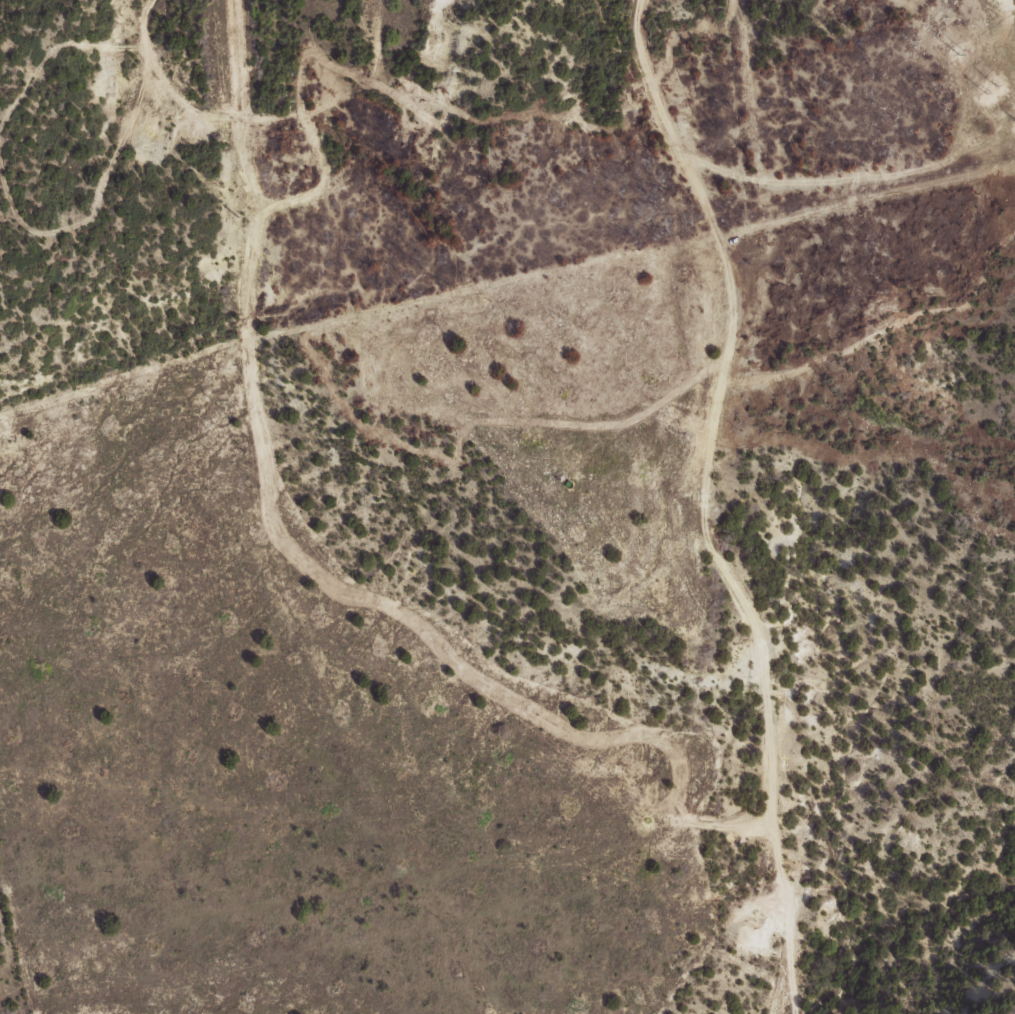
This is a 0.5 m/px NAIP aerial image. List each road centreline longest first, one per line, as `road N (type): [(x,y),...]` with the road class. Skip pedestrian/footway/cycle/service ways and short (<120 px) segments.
road 1 (residential): [(655,0),(649,73),(684,210),(669,478),(744,655),(739,791),(694,836),(447,847),(276,887),(95,882),(0,836)]

